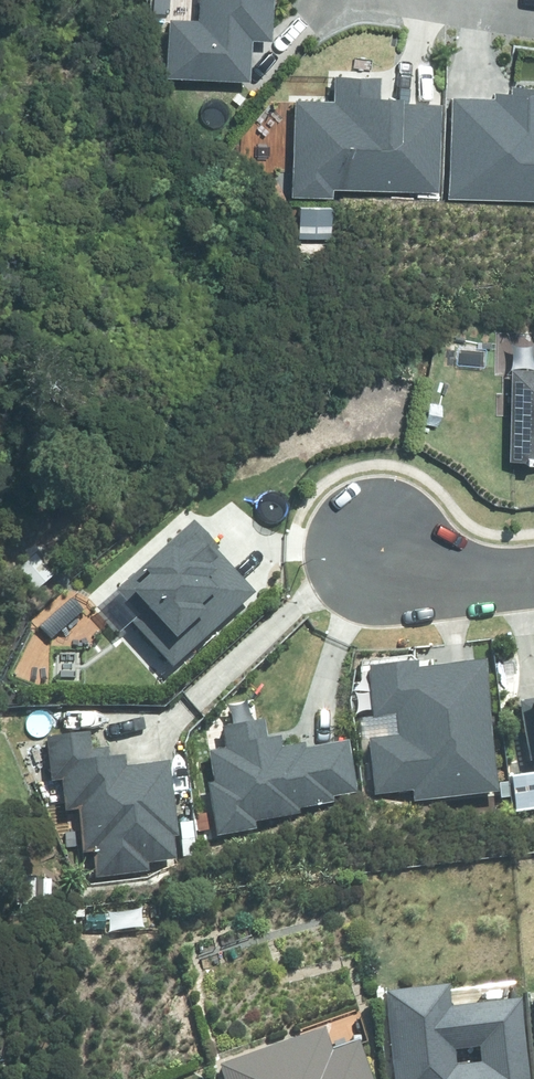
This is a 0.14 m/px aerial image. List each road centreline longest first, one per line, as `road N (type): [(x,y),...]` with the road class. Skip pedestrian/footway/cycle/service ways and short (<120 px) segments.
road 1 (residential): [(403,550),(471,573),(533,570)]

